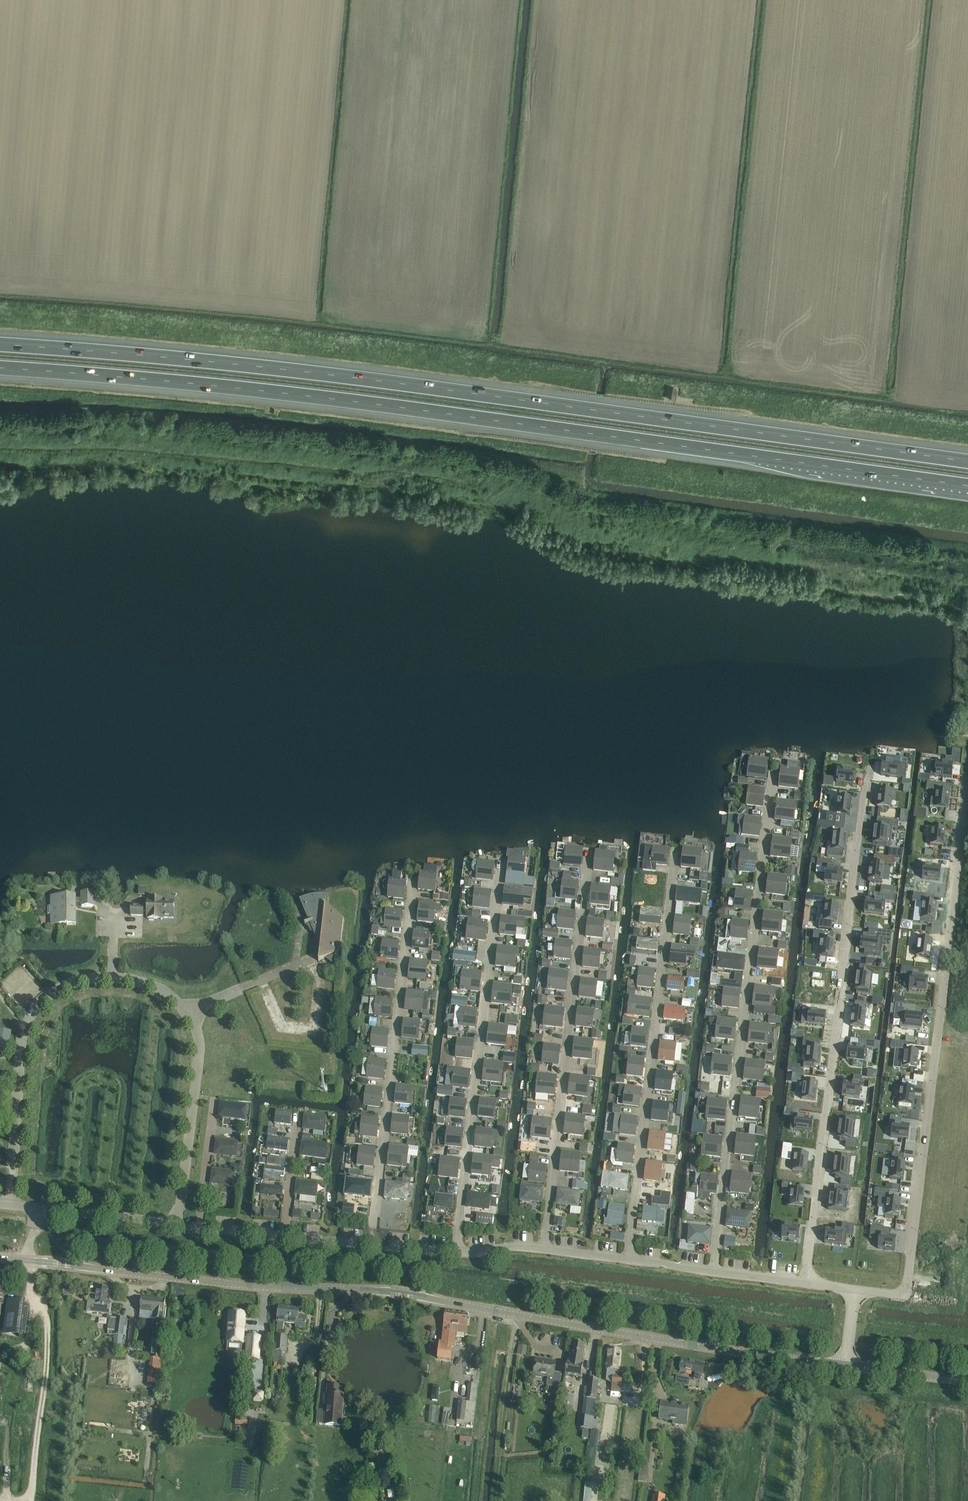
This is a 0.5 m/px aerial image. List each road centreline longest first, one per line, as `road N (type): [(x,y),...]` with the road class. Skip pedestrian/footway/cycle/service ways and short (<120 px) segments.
road 1 (motorway): [(0,368),(304,396),(967,486)]
road 2 (motorway): [(967,461),(306,372),(0,344)]
road 3 (residential): [(855,1290),(523,1245),(456,1251),(0,1204)]
road 4 (tertiary): [(847,1367),(405,1293),(0,1258)]
road 5 (tertiary): [(967,1380),(847,1367)]

